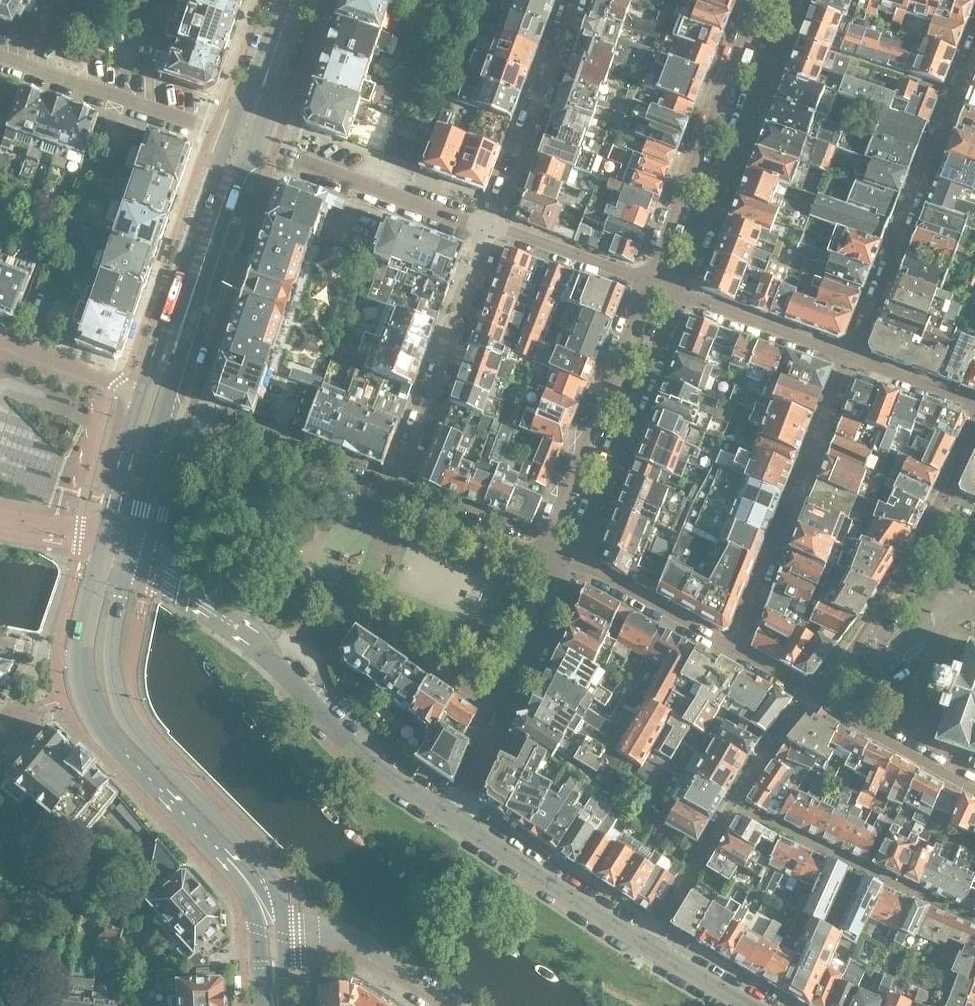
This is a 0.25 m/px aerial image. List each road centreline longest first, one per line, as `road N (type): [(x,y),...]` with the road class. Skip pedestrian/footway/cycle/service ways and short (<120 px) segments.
road 1 (tertiary): [(449,818),(374,762),(285,663),(118,546)]
road 2 (residential): [(851,360),(974,46)]
road 3 (secondary): [(281,919),(273,879),(259,857),(131,725),(93,648)]
road 4 (residential): [(671,290),(785,0)]
road 5 (residential): [(851,360),(734,648)]
road 6 (secondary): [(87,665),(100,726),(235,867),(255,915)]
road 7 (residential): [(759,0),(645,283)]
road 8 (residential): [(571,564),(671,290)]
road 9 (residential): [(645,283),(541,552)]
road 10 (residential): [(493,226),(394,494)]
road 11 (secondary): [(157,403),(244,137)]
road 12 (residential): [(493,226),(244,137)]
road 13 (residential): [(244,137),(0,54)]
road 14 (residential): [(157,403),(394,494)]
road 15 (residential): [(572,0),(493,226)]
road 16 (tertiary): [(645,942),(449,818)]
road 17 (residential): [(939,506),(896,586),(818,699)]
road 18 (tertiary): [(281,919),(354,937),(453,1005)]
road 19 (residential): [(671,290),(851,360)]
road 20 (residential): [(734,648),(571,564)]
road 21 (residential): [(818,699),(974,792)]
road 22 (residential): [(0,339),(119,381),(157,403)]
road 23 (residential): [(645,942),(734,802)]
road 24 (residential): [(504,707),(368,617)]
road 25 (residential): [(645,283),(493,226)]
road 26 (residential): [(394,494),(541,552)]
road 27 (residential): [(504,707),(571,564)]
road 28 (secondary): [(118,546),(157,403)]
road 29 (secondary): [(244,137),(292,0)]
road 30 (residential): [(851,360),(974,405)]
road 31 (residential): [(449,818),(504,707)]
road 32 (tertiary): [(751,1005),(645,942)]

